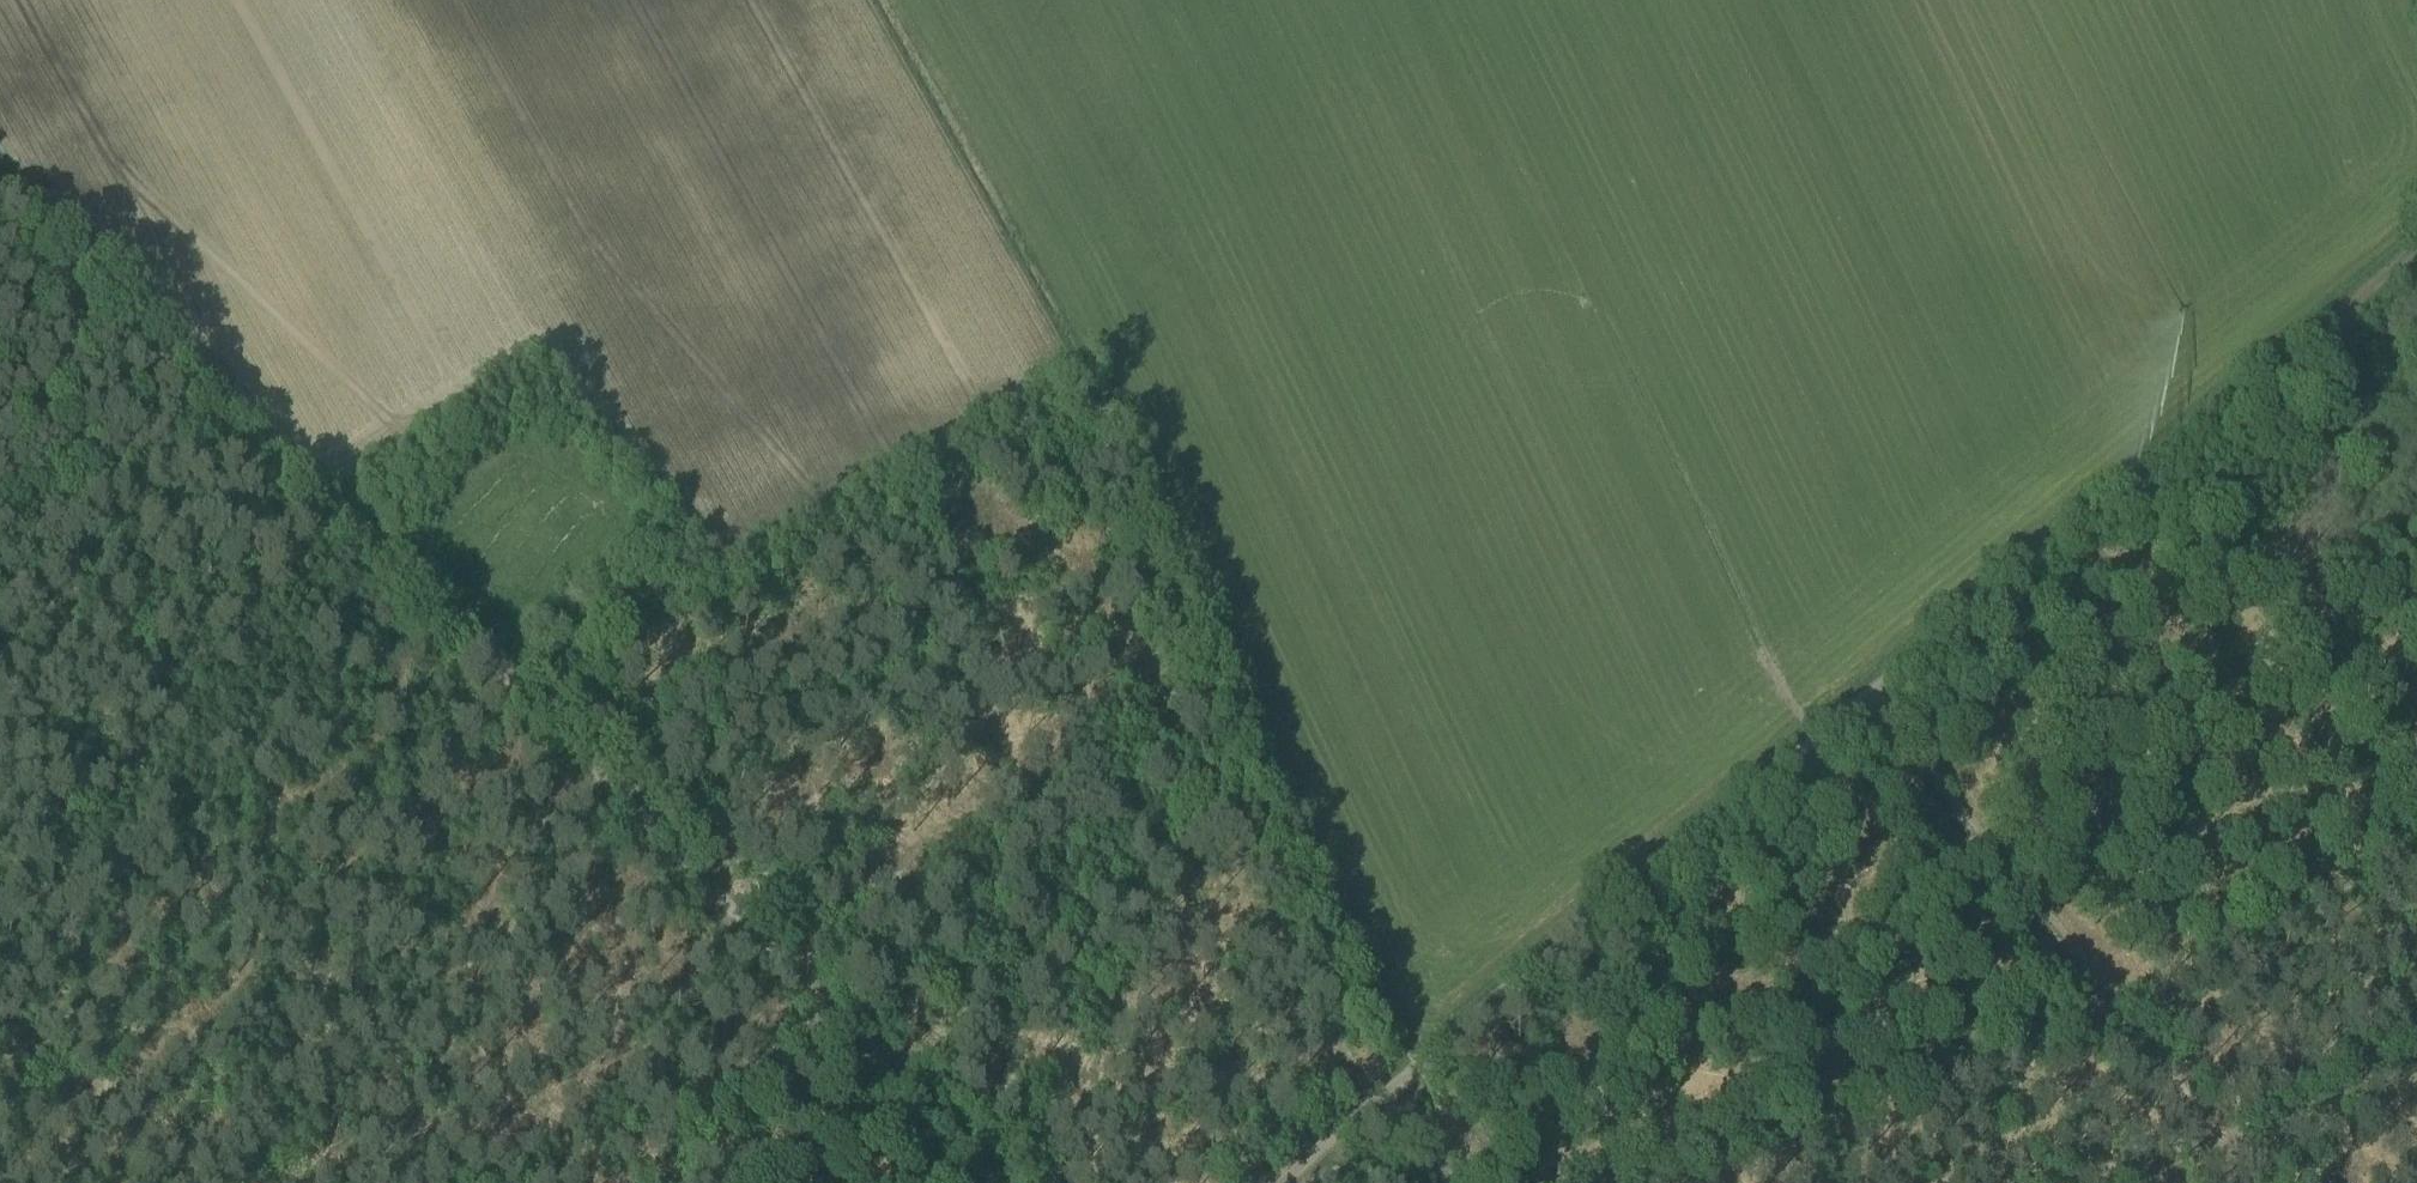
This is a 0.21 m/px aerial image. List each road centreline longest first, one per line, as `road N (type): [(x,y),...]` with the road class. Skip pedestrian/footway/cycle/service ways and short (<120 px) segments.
road 1 (track): [(1859,702),(2416,249)]
road 2 (track): [(1407,1073),(1838,719)]
road 3 (track): [(0,178),(75,235),(362,528)]
road 4 (track): [(362,528),(522,692)]
road 5 (track): [(1268,1182),(1407,1073)]
road 6 (track): [(1456,1182),(1407,1073)]

